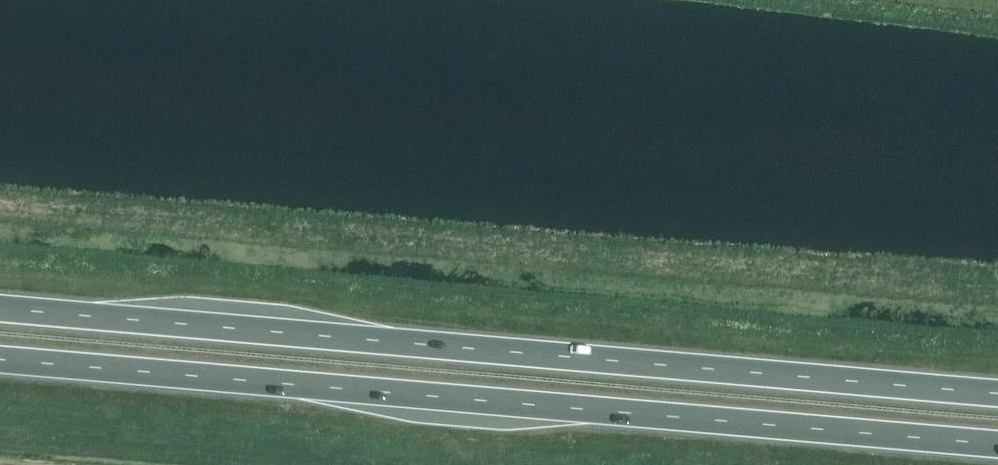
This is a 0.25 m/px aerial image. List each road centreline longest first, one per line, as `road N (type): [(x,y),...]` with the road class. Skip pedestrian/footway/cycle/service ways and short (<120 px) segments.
road 1 (trunk): [(997,394),(0,309)]
road 2 (trunk): [(0,360),(997,445)]

